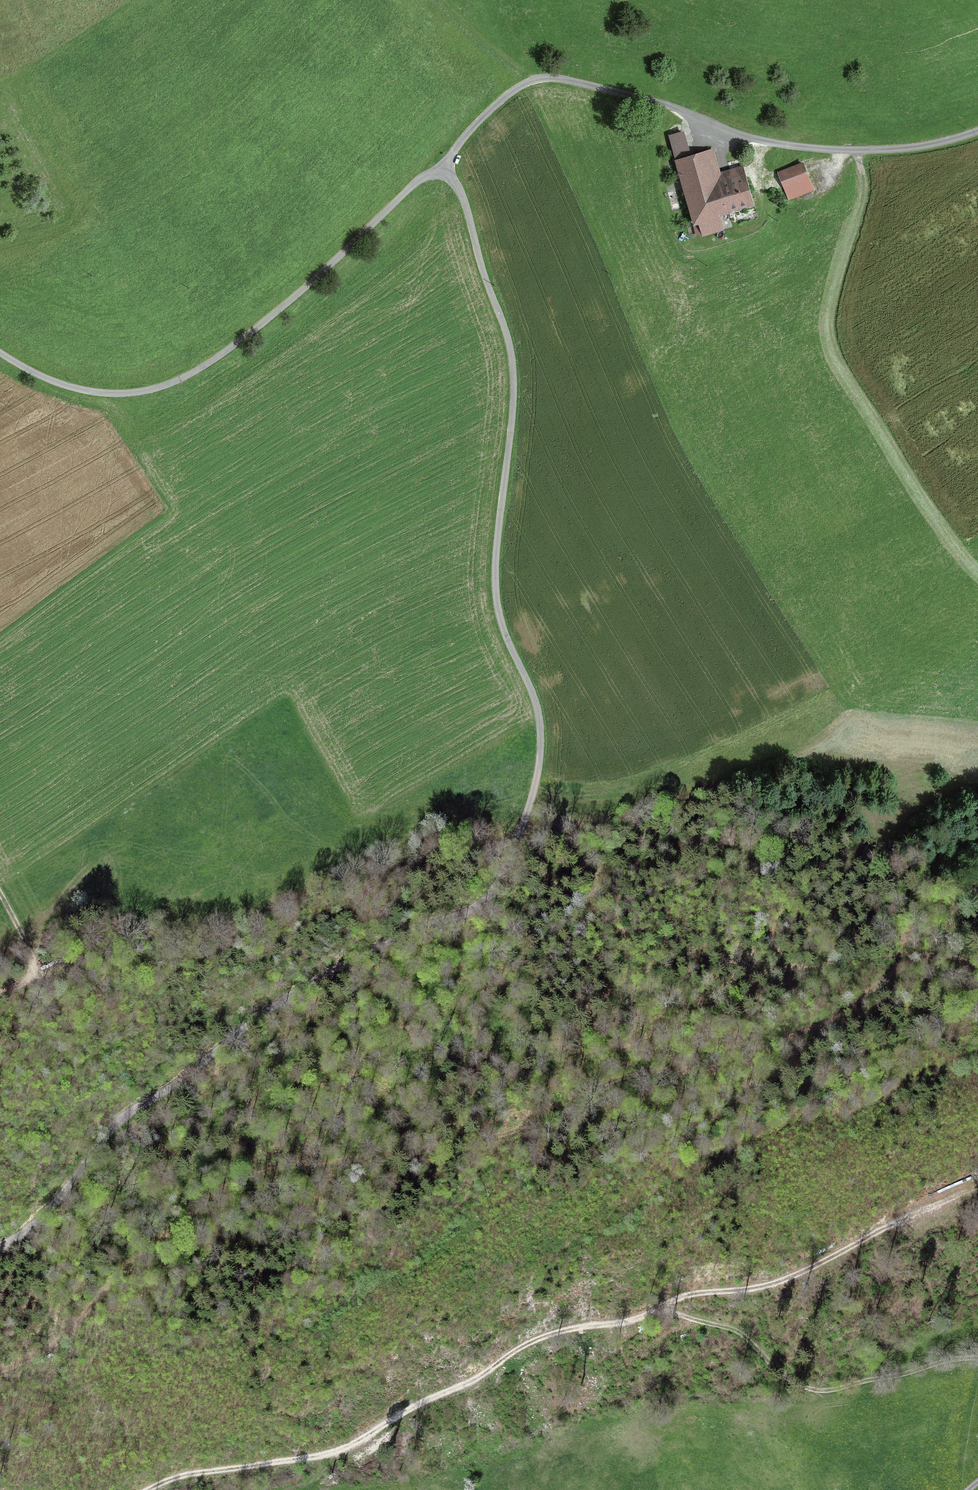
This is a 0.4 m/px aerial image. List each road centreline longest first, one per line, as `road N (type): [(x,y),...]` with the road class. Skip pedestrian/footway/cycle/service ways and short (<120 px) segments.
road 1 (unclassified): [(442,175),(465,203),(514,375),(495,597),(535,698),(542,740),(517,847),(483,902),(303,987),(128,1115),(48,1210),(0,1248)]
road 2 (track): [(919,957),(841,1015),(753,1062),(654,1072),(596,1085),(500,1131),(243,1177),(128,1265),(66,1337),(0,1372)]
road 3 (track): [(146,1489),(188,1476),(329,1454),(537,1340),(629,1323),(688,1295),(777,1283),(977,1184)]
road 4 (unclassified): [(442,175),(481,119),(542,78),(797,146),(909,147),(977,130)]
road 5 (unclassified): [(0,352),(42,377),(97,392),(176,382),(253,332),(411,185),(442,175)]
road 6 (track): [(855,150),(863,198),(828,320),(830,344),(977,576)]
road 7 (track): [(778,1371),(803,1387),(831,1389),(977,1358)]
road 8 (track): [(778,1371),(740,1333),(658,1308)]
road 9 (track): [(0,997),(27,978),(32,962),(0,895)]
road 10 (track): [(535,79),(442,0)]

